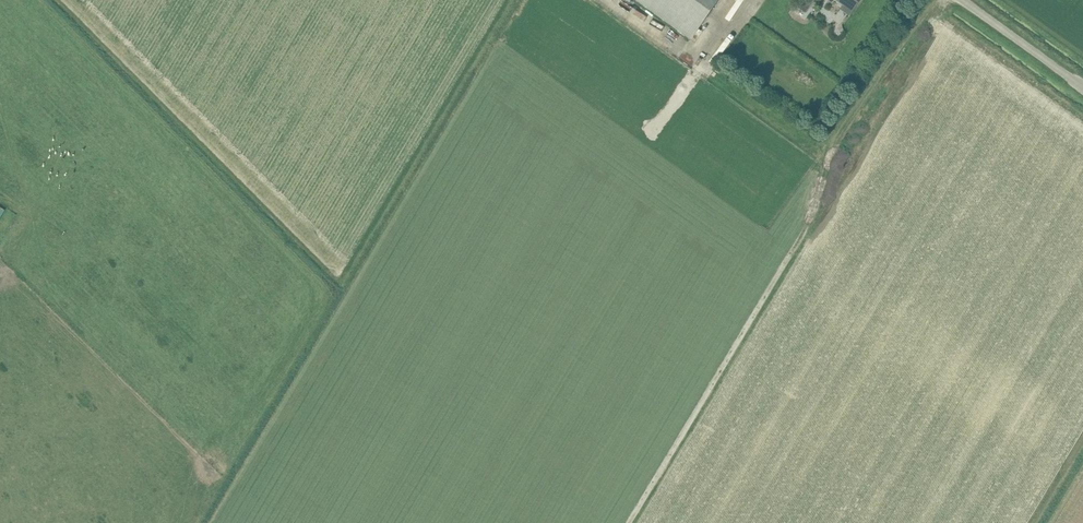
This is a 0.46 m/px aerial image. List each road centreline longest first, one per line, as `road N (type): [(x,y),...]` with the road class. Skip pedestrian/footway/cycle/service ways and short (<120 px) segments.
road 1 (unclassified): [(1082,83),(967,0)]

